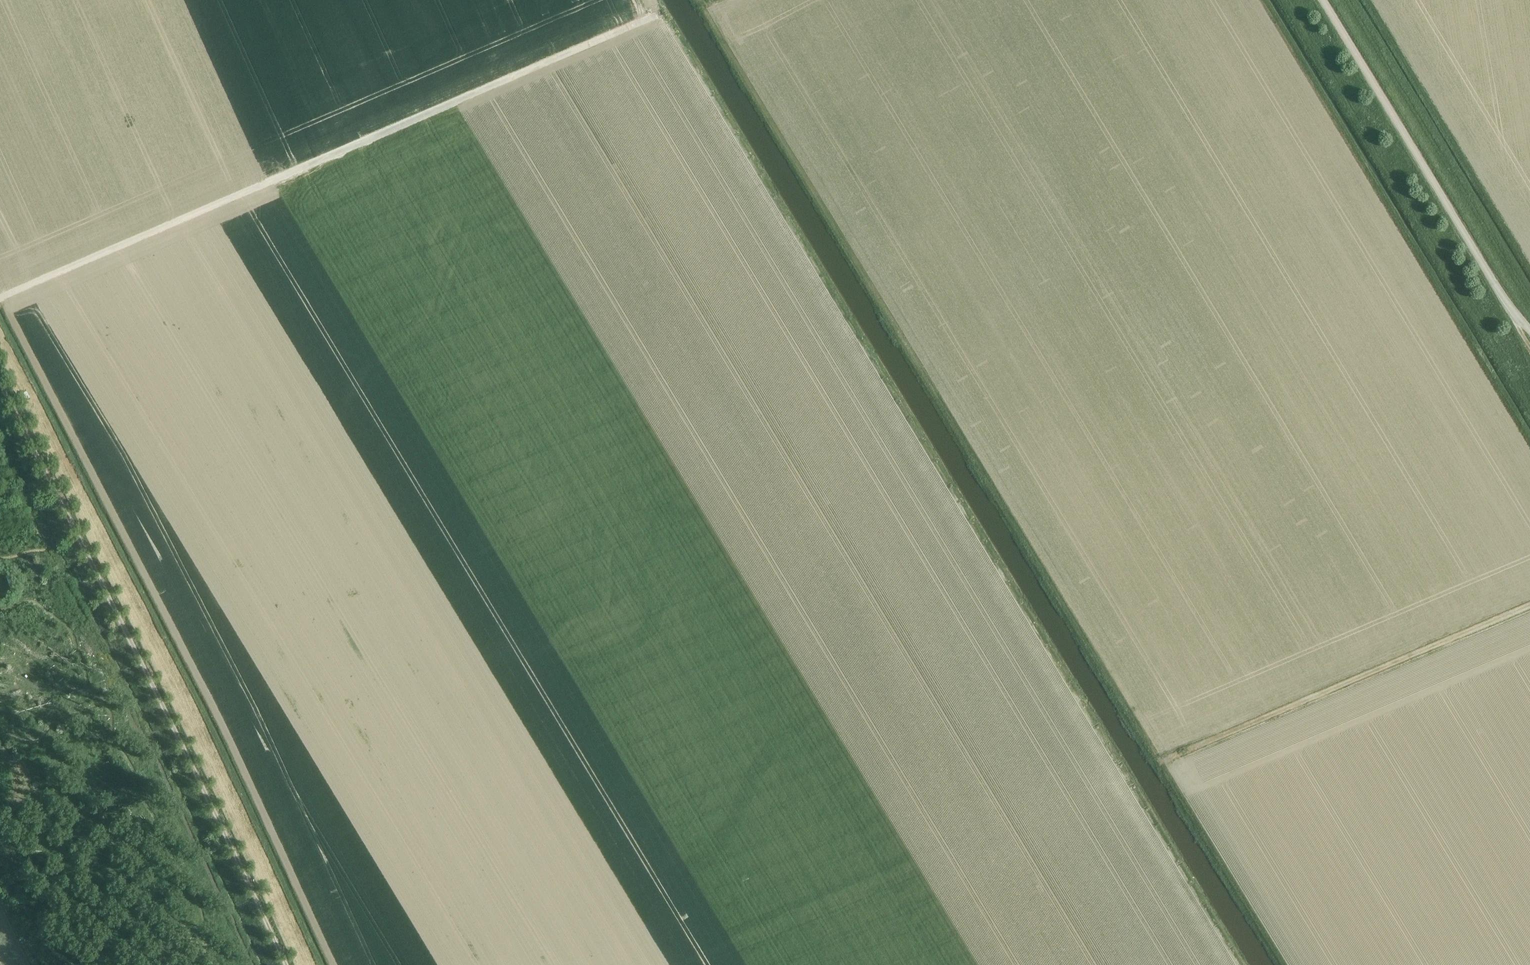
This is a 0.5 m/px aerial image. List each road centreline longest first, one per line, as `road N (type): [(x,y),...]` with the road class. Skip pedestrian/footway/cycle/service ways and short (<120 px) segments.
road 1 (track): [(1529,606),(1165,761),(711,0)]
road 2 (track): [(0,291),(654,19)]
road 3 (unclassified): [(286,964),(175,732),(0,399)]
road 4 (unclassified): [(1529,332),(1323,0)]

